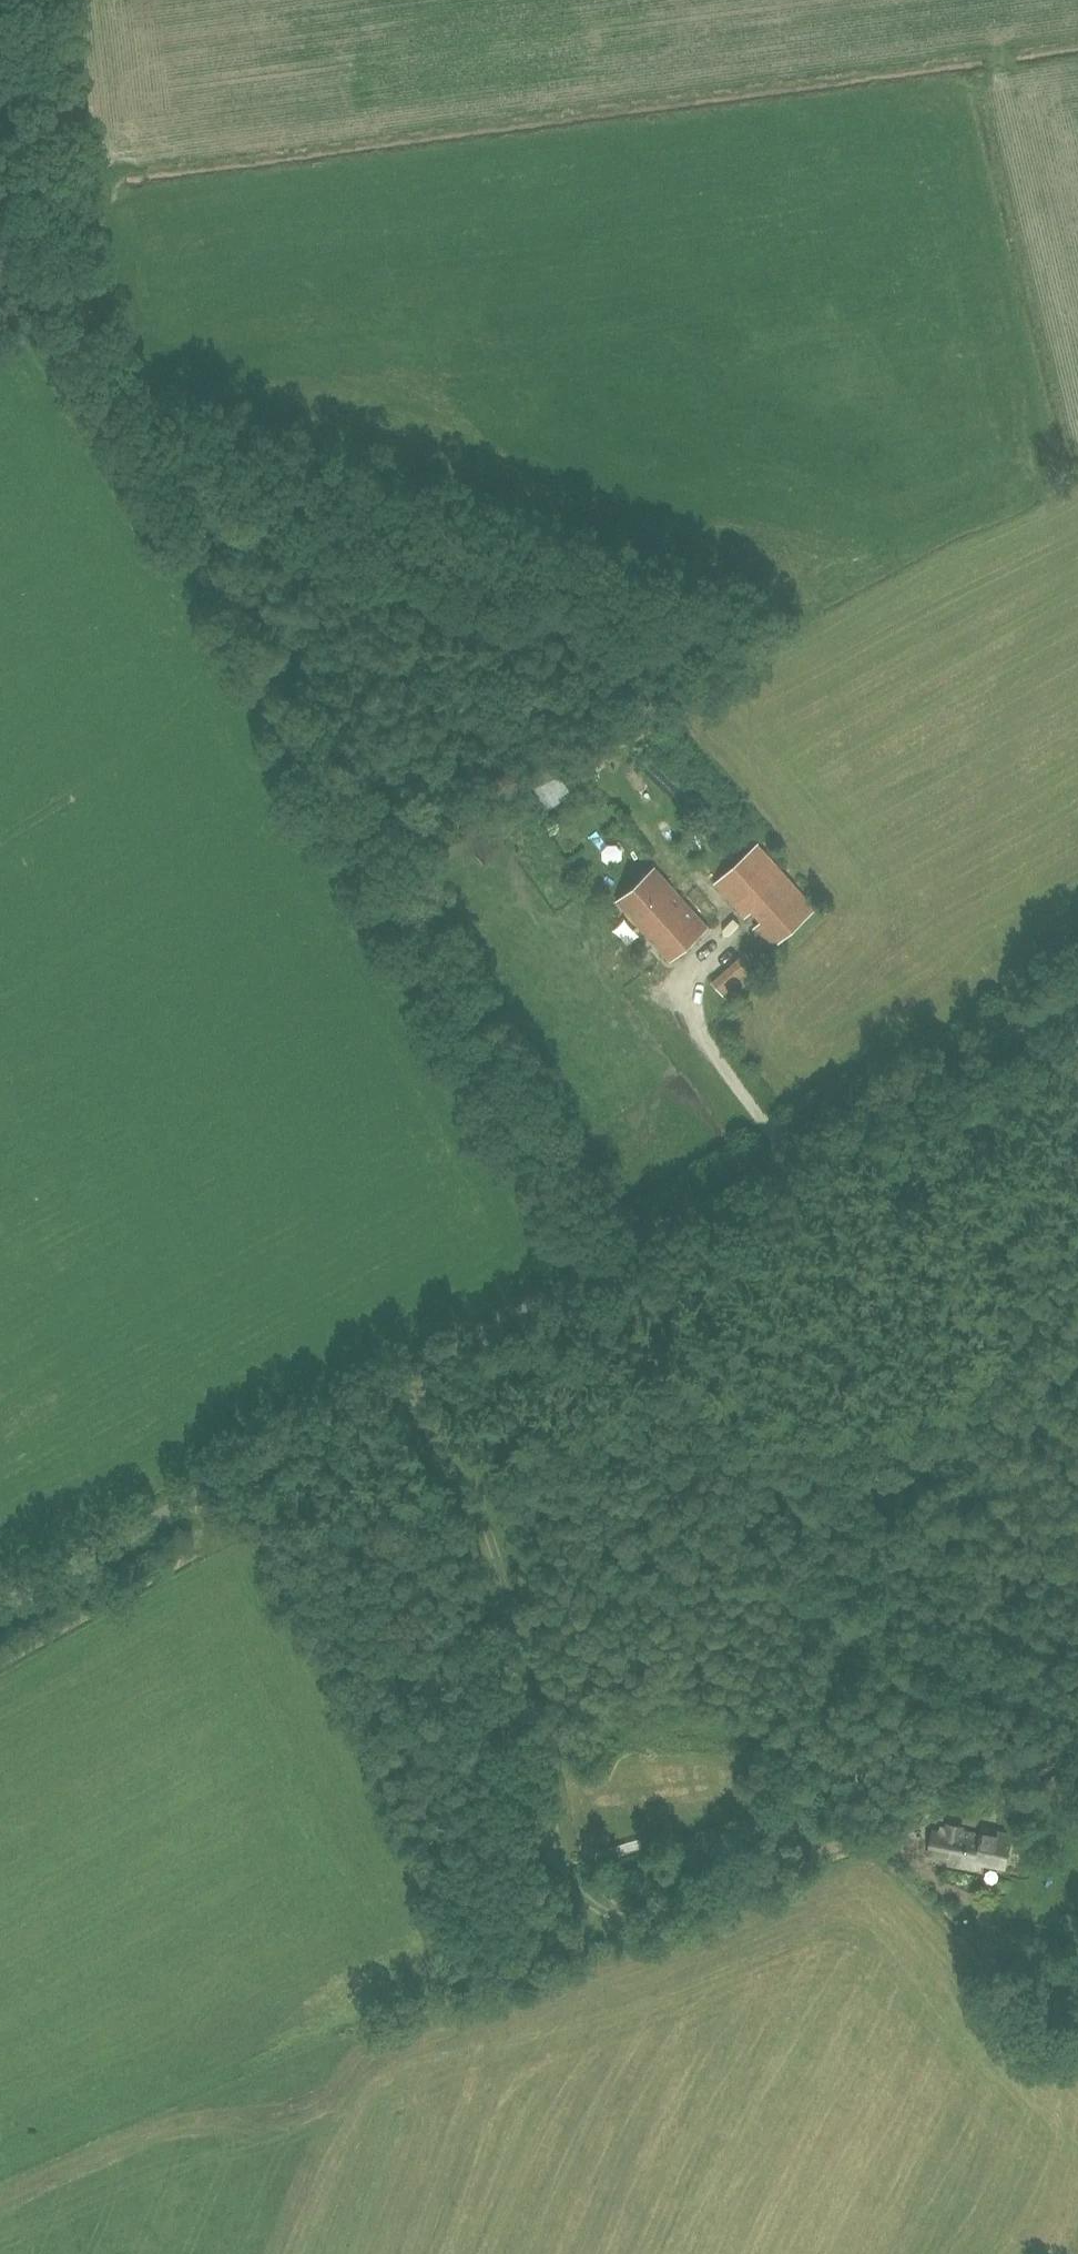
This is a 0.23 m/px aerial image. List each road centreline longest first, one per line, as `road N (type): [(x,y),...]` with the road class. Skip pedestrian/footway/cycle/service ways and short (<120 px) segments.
road 1 (track): [(602,1250),(110,399),(79,305),(47,0)]
road 2 (unclassified): [(0,1592),(1077,984)]

